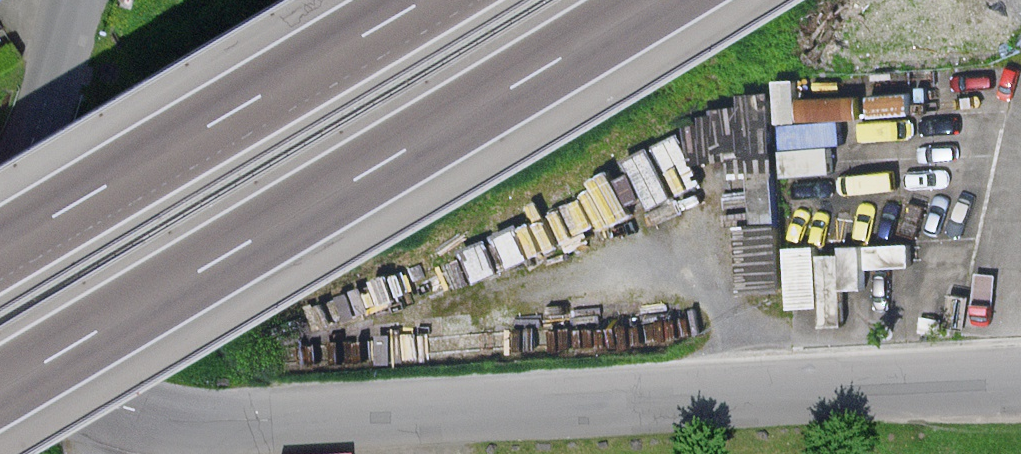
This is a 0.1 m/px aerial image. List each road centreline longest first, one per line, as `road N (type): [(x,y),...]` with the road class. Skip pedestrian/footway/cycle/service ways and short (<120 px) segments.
road 1 (unclassified): [(1020,374),(177,418),(93,407),(0,347)]
road 2 (motorway): [(0,391),(660,0)]
road 3 (tertiary): [(532,0),(0,316)]
road 4 (motorway): [(421,0),(0,247)]
road 5 (unclassified): [(0,275),(72,0)]

